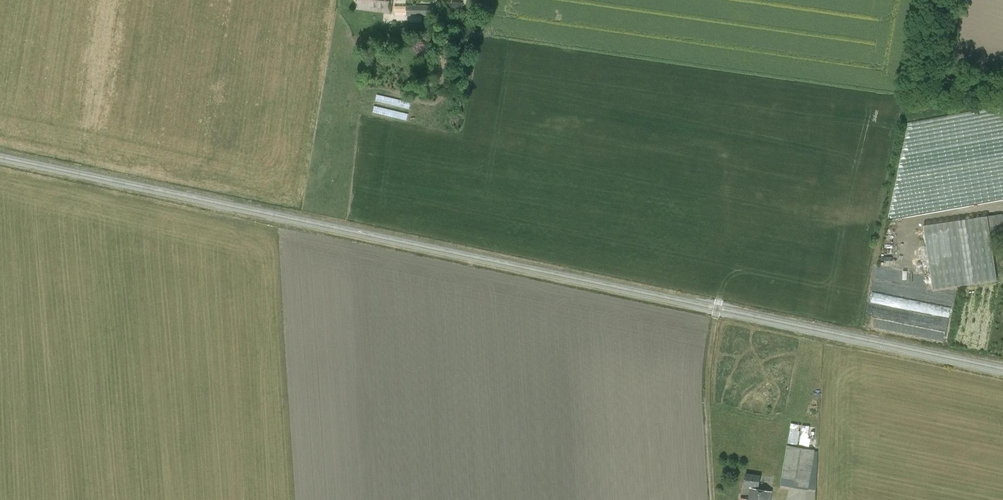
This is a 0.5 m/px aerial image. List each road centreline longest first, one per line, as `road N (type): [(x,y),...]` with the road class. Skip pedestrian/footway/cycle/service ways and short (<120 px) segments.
road 1 (track): [(713,499),(708,380),(719,298)]

